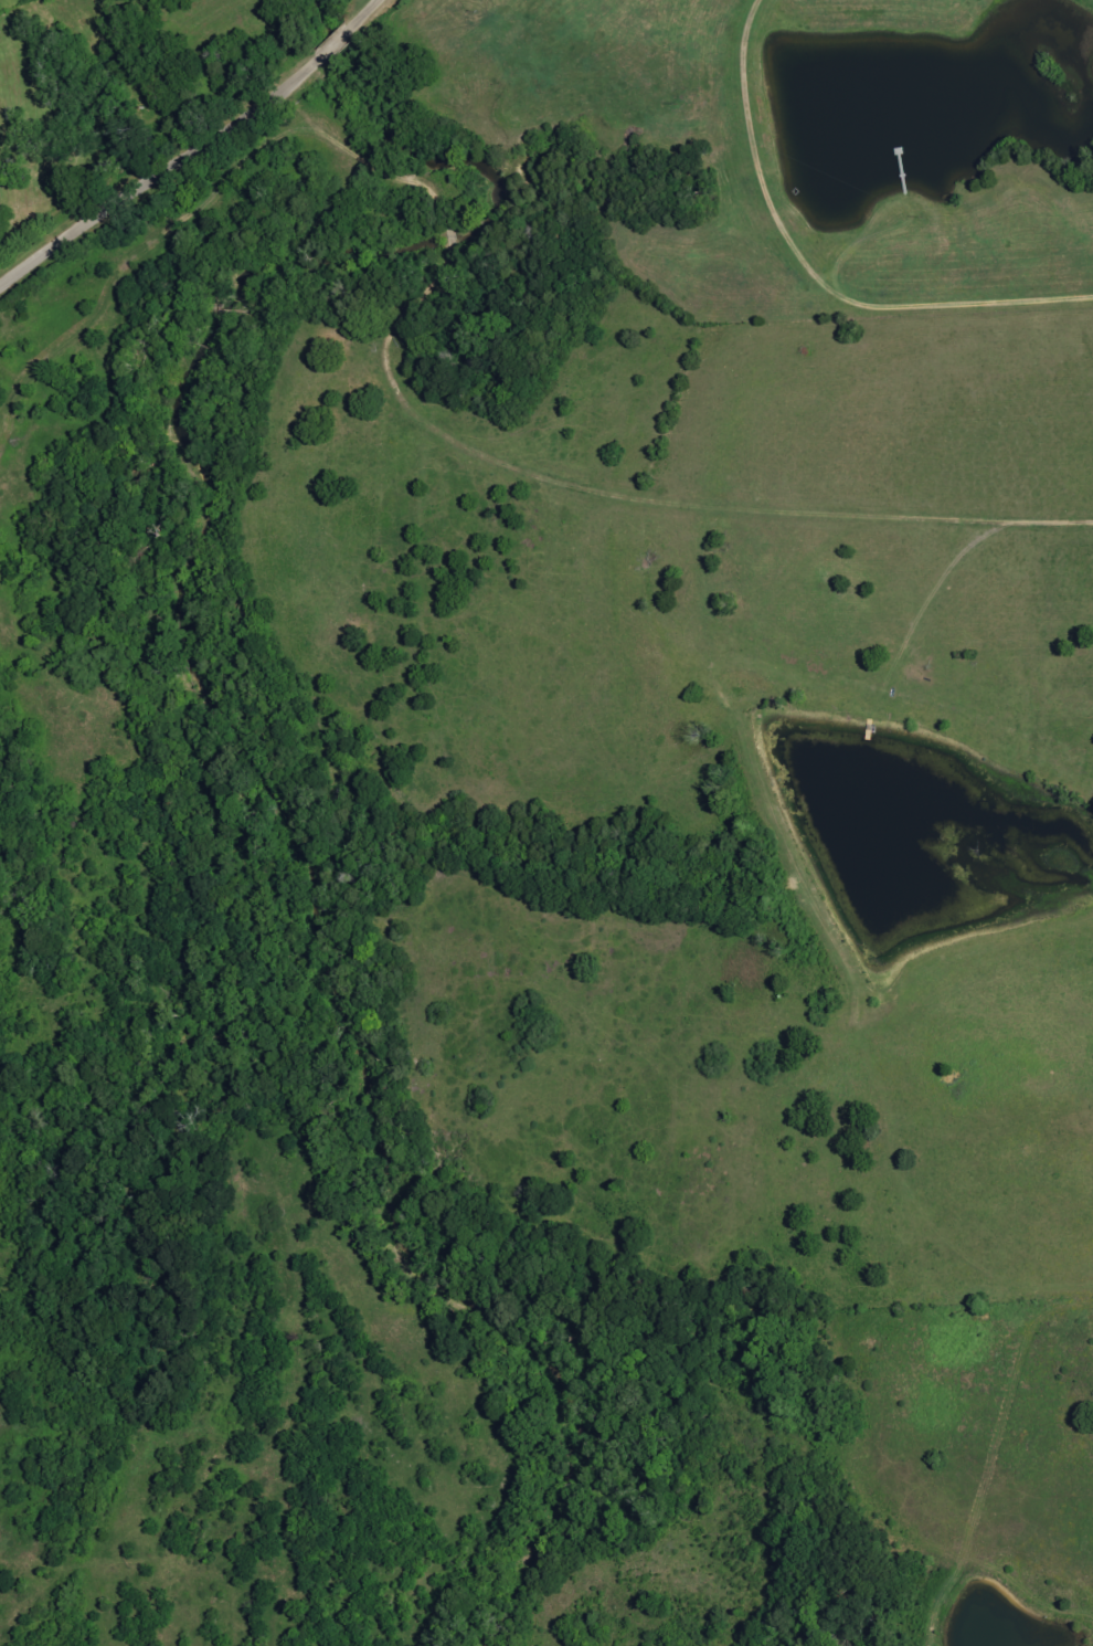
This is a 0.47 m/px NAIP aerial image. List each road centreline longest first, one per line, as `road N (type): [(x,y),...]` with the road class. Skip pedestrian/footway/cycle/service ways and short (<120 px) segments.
road 1 (residential): [(0,289),(293,89),(384,0)]

